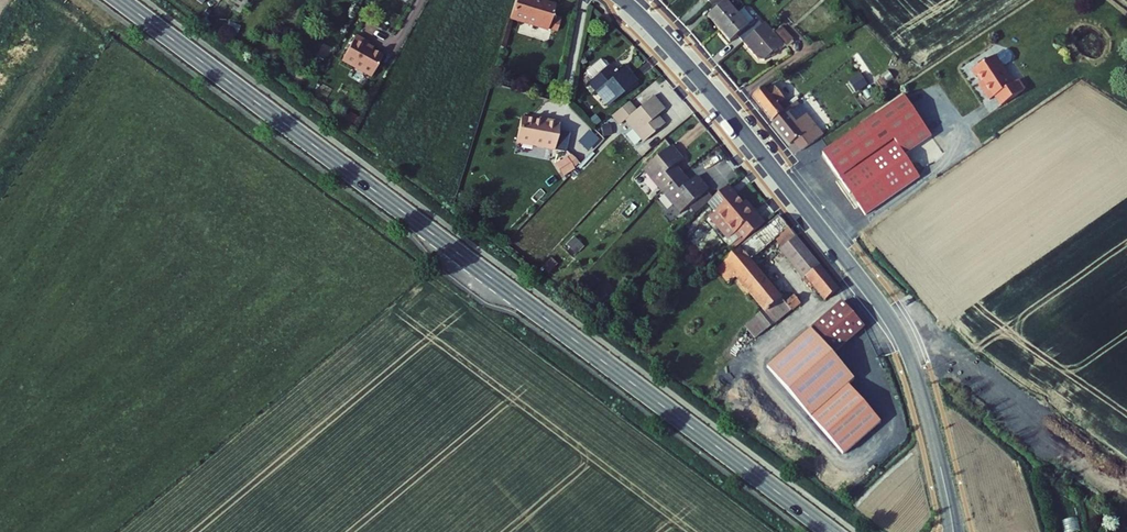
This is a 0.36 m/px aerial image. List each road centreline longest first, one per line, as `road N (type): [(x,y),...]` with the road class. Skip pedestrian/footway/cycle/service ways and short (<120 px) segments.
road 1 (primary): [(120,0),(832,531)]
road 2 (residential): [(623,0),(689,66),(882,304),(918,377),(952,513)]
road 3 (track): [(0,130),(74,14)]

